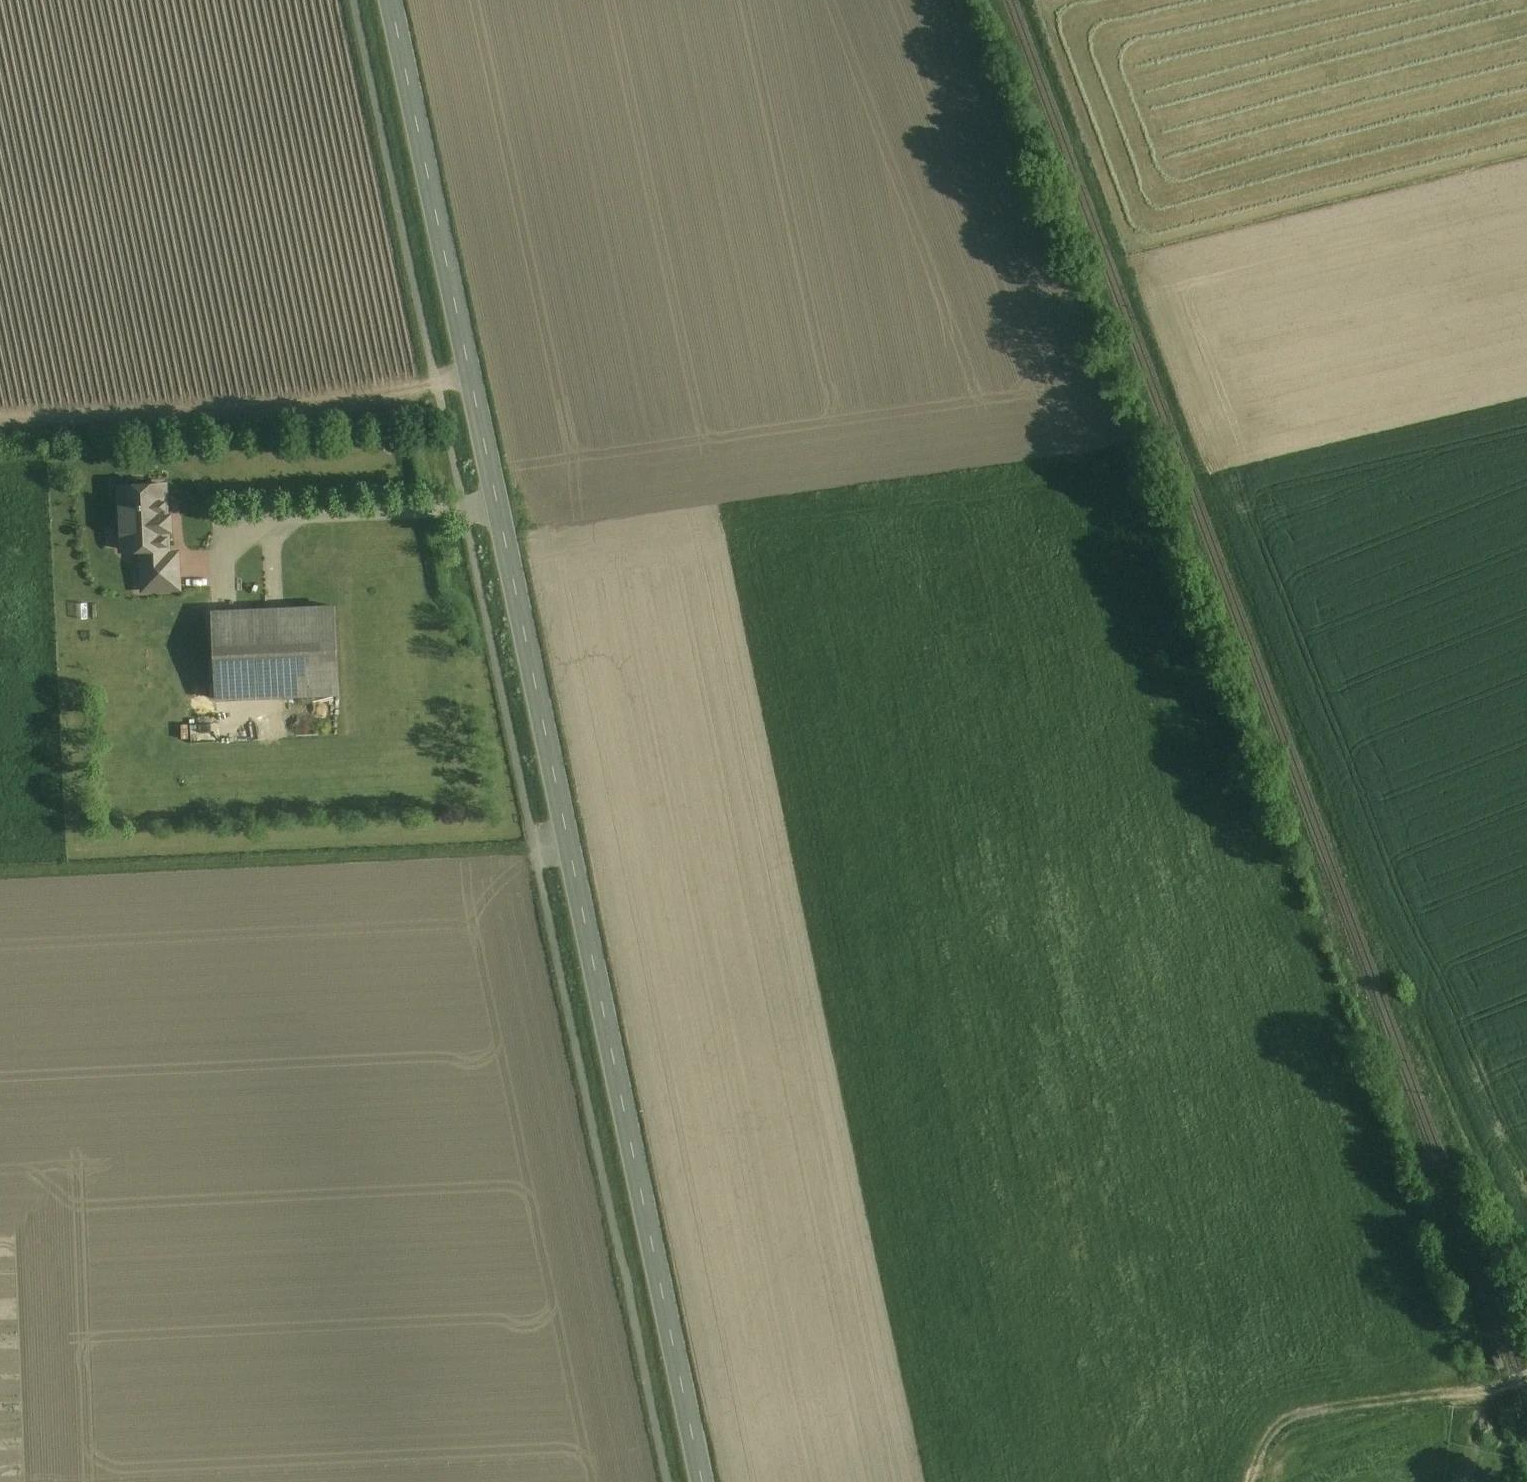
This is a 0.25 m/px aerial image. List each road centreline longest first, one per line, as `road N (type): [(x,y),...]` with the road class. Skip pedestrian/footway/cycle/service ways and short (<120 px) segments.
road 1 (tertiary): [(392,0),(706,1481)]
road 2 (track): [(471,377),(379,404),(0,423)]

